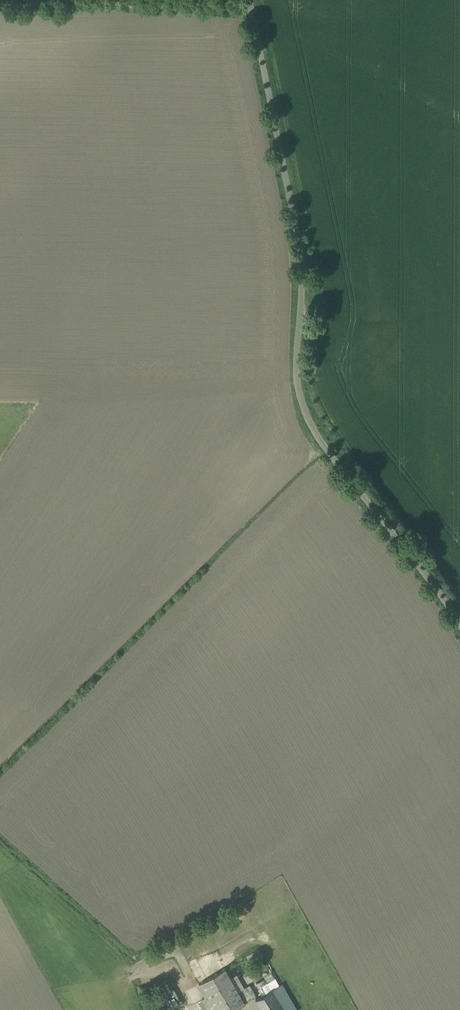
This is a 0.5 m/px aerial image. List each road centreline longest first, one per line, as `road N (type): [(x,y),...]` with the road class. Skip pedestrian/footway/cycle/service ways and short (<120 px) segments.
road 1 (unclassified): [(459,625),(330,458),(299,400),(297,243),(248,0)]

